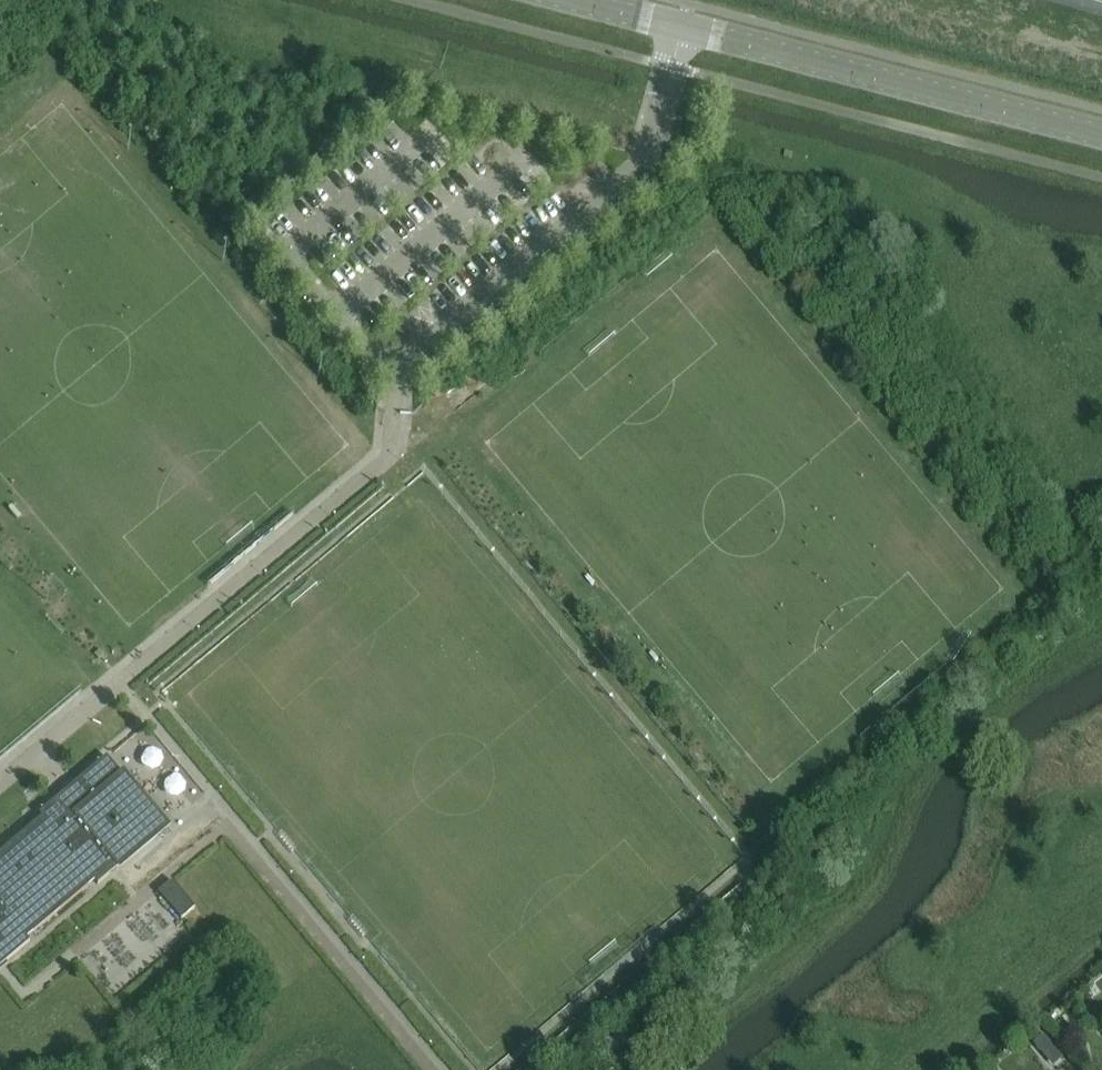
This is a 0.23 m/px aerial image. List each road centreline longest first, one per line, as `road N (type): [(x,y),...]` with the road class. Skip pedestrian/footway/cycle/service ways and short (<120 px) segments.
road 1 (unclassified): [(1101,134),(683,24)]
road 2 (unclassified): [(635,176),(647,158),(683,24)]

